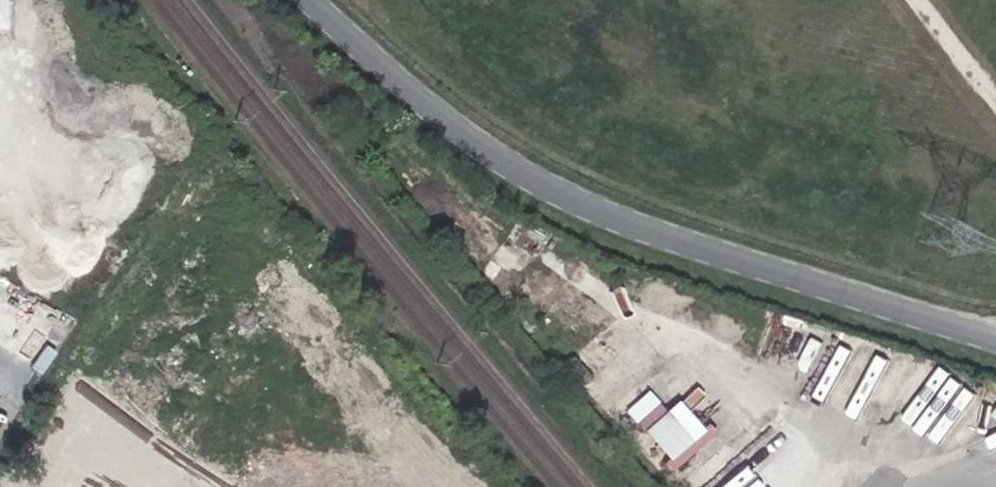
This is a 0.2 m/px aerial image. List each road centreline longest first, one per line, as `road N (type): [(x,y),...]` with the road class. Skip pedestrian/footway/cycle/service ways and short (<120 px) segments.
road 1 (tertiary): [(311,0),(499,159),(653,230)]
road 2 (tertiary): [(365,0),(431,79),(517,155),(653,230)]
road 3 (tertiary): [(653,230),(995,333)]
road 4 (track): [(995,97),(921,0)]

